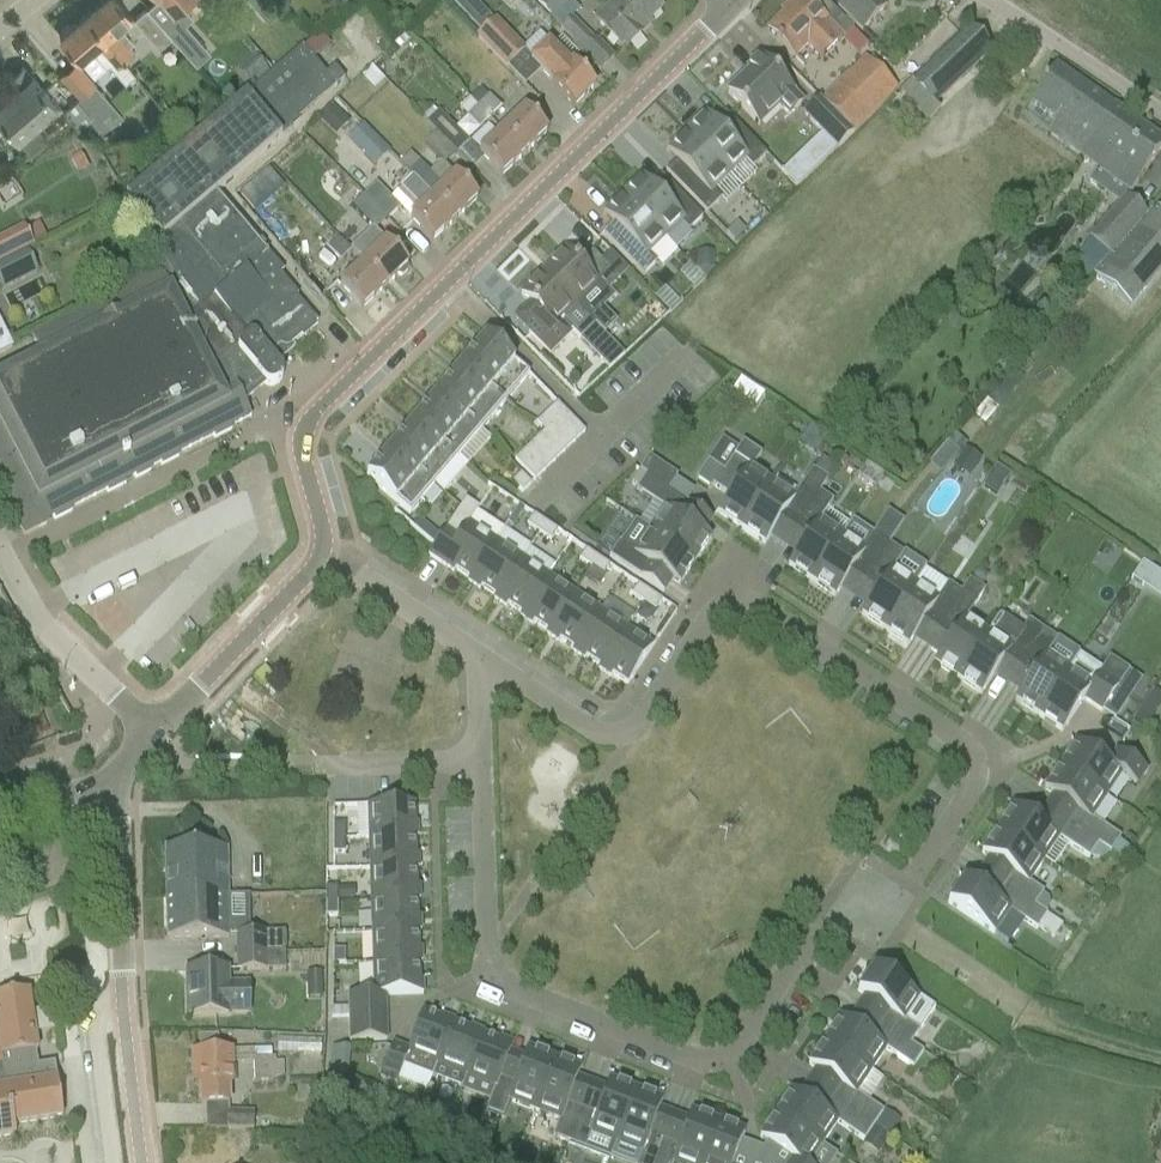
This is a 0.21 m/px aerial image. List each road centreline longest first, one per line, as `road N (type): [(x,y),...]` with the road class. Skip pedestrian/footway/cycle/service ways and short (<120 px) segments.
road 1 (residential): [(477,660),(589,731),(616,735),(729,602),(753,609),(979,742),(982,758),(917,871),(867,898),(767,1049),(741,1066),(704,1066),(484,978),(479,762)]
road 2 (tertiary): [(323,550),(300,453),(308,422),(732,3)]
road 3 (tertiary): [(151,734),(323,550)]
road 4 (residential): [(151,734),(31,614),(0,557)]
road 5 (residential): [(1160,114),(991,0)]
road 6 (residential): [(123,977),(89,1012),(106,1162)]
road 7 (residential): [(323,550),(477,660)]
road 8 (tertiary): [(123,977),(113,791)]
road 9 (tertiary): [(144,1162),(123,977)]

